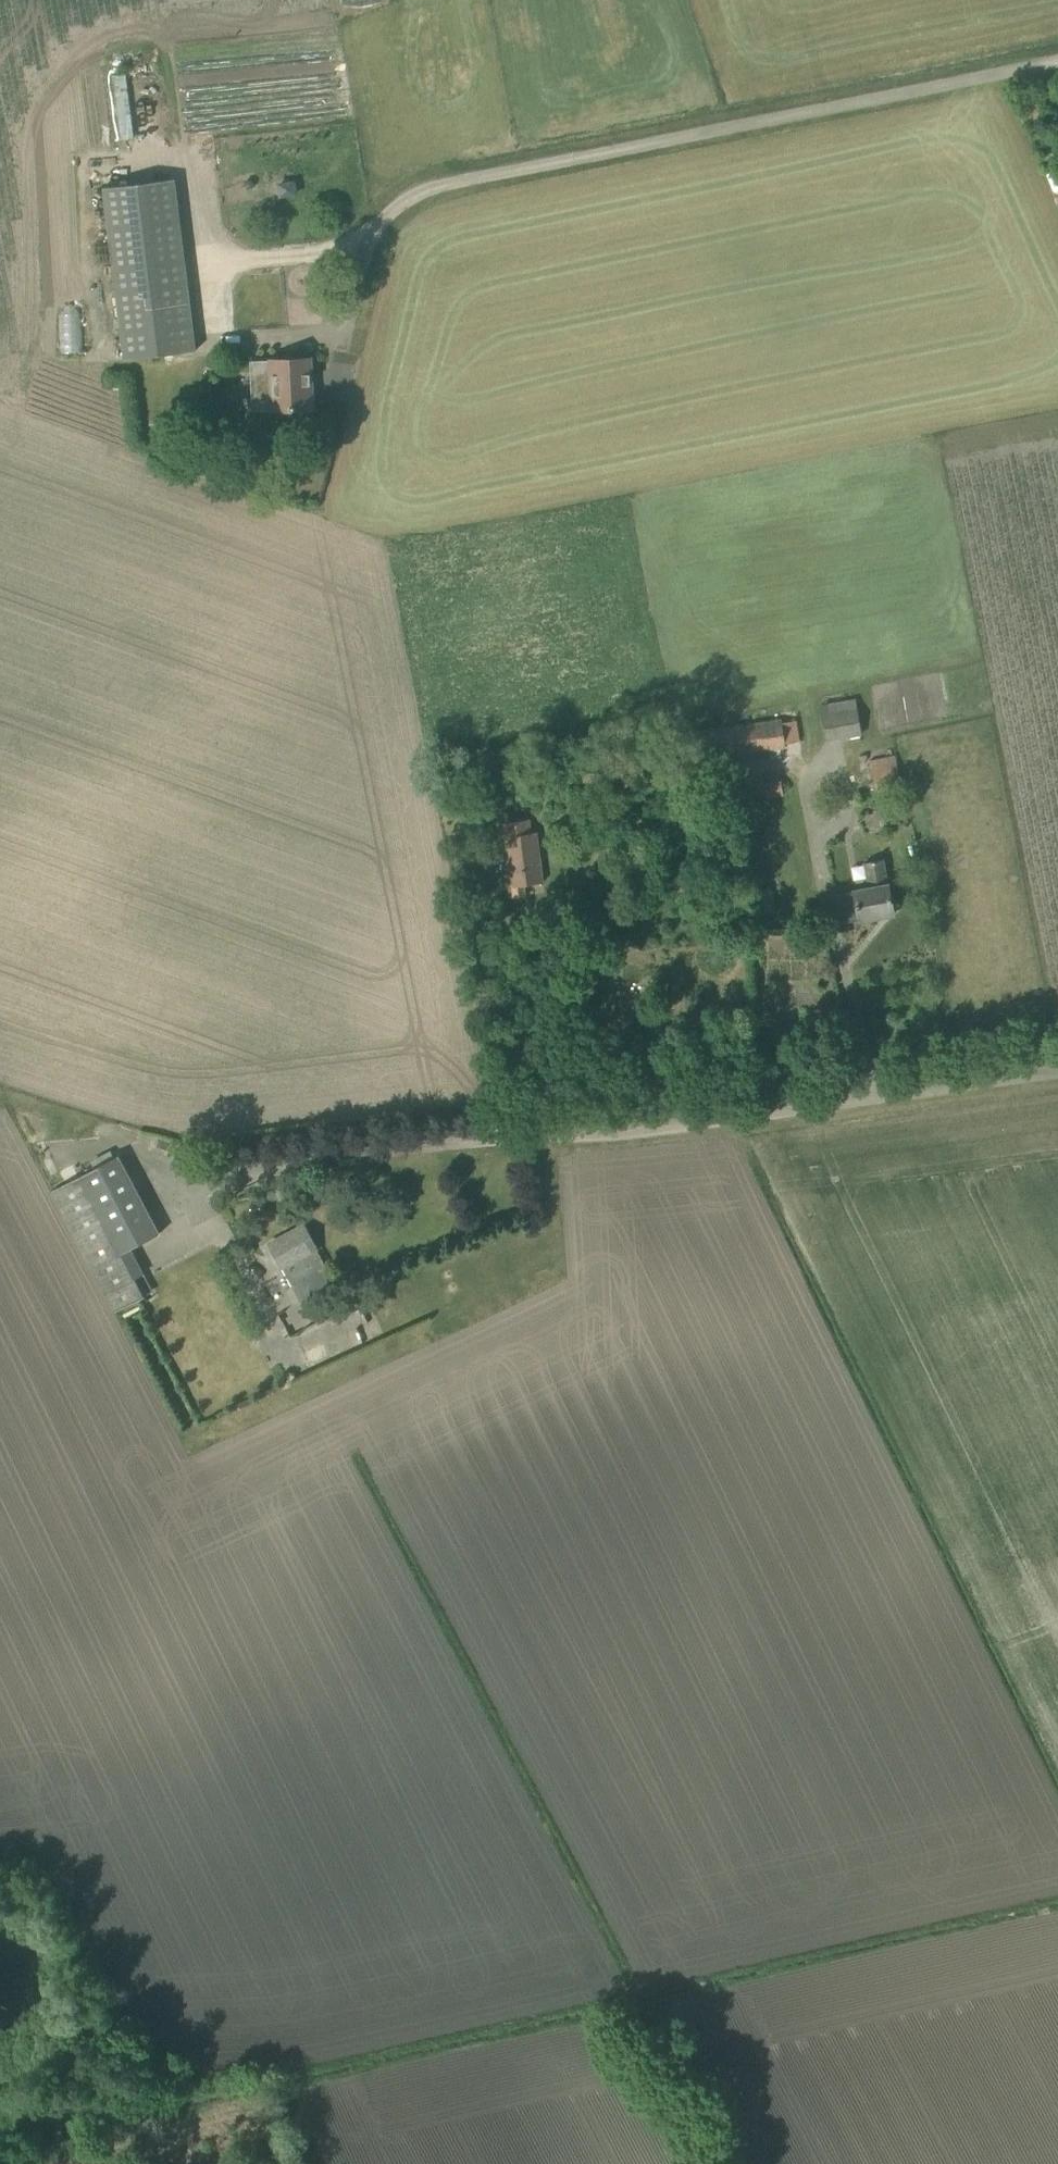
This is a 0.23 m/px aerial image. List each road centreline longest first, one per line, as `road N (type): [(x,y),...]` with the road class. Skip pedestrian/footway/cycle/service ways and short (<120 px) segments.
road 1 (unclassified): [(423,172),(1057,57)]
road 2 (unclassified): [(508,1125),(1057,1064)]

